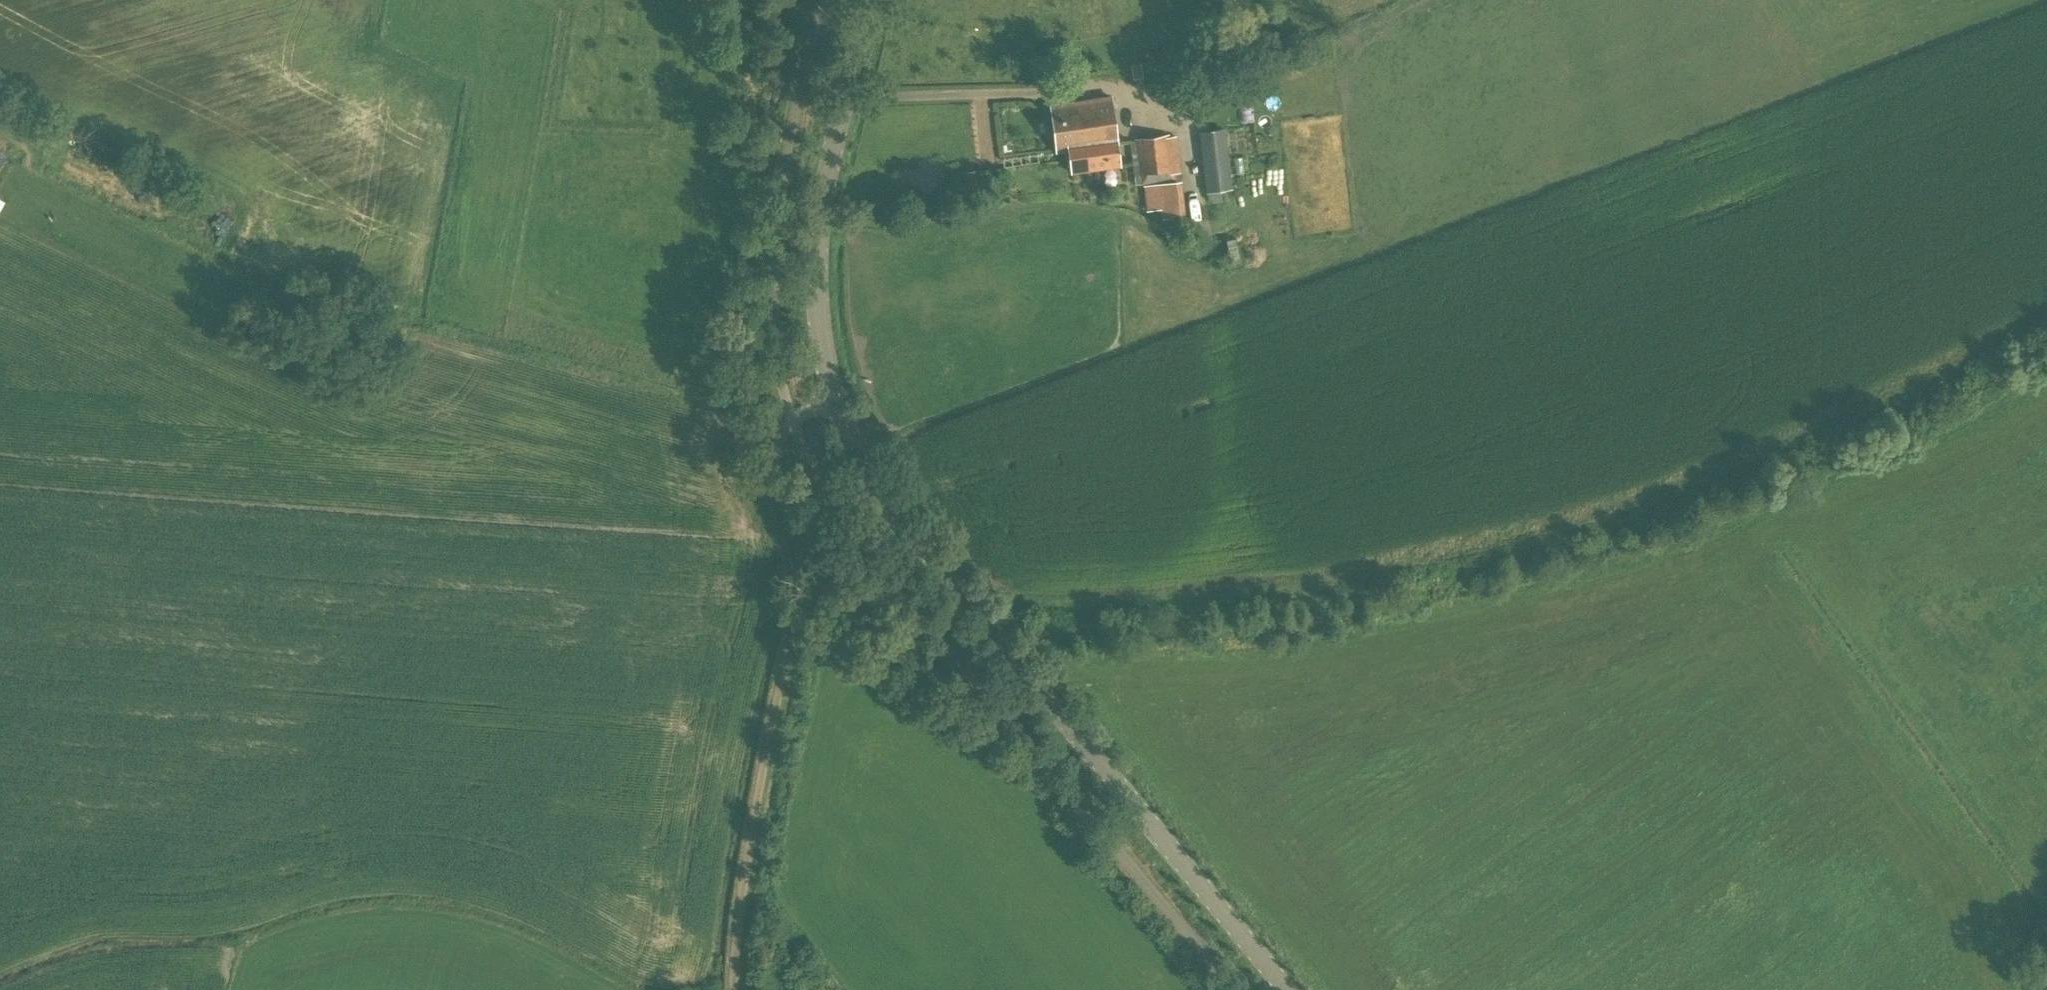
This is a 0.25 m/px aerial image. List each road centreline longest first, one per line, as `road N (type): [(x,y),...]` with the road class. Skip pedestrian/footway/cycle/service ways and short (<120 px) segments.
road 1 (tertiary): [(1286,989),(897,515),(837,404),(819,331),(820,222),(867,0)]

